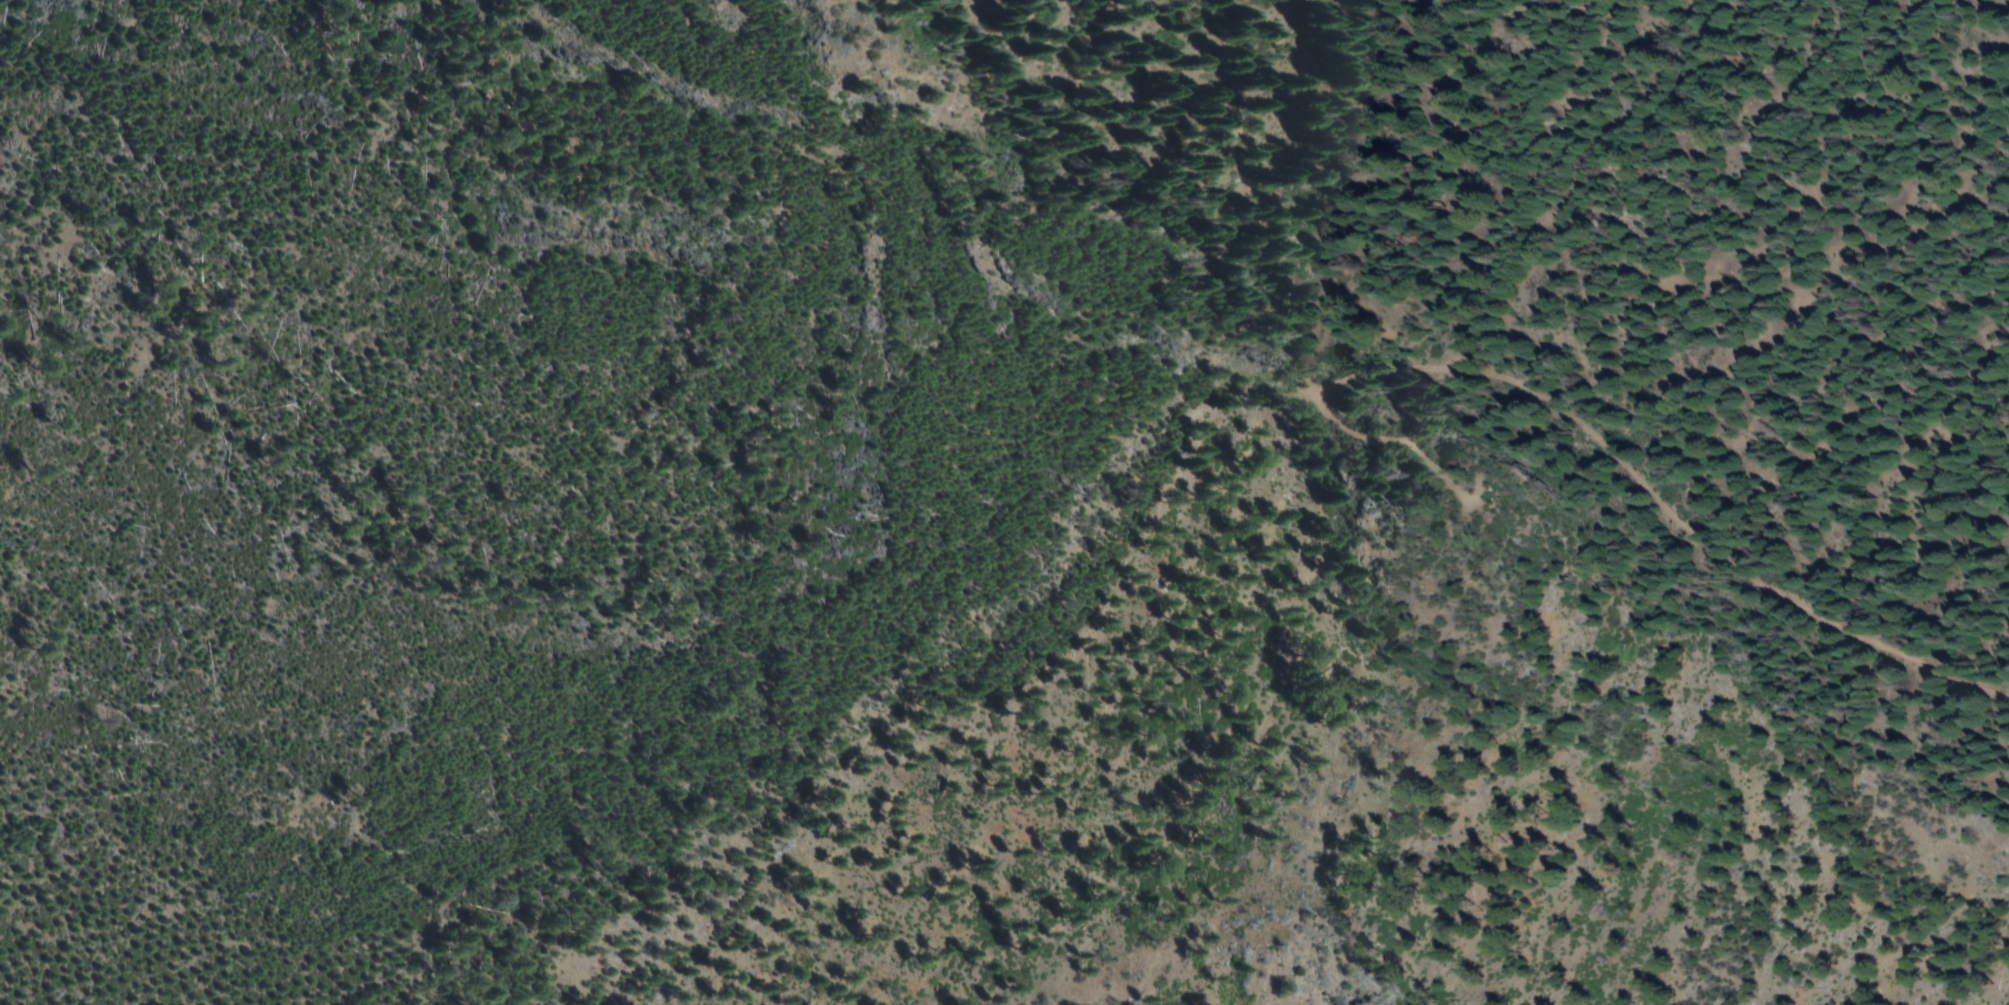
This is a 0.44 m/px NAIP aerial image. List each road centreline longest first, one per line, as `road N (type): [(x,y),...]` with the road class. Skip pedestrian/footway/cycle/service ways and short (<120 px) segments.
road 1 (track): [(2008,683),(1775,592),(1708,540),(1661,477),(1567,387),(1502,368),(1402,356),(1328,369)]

